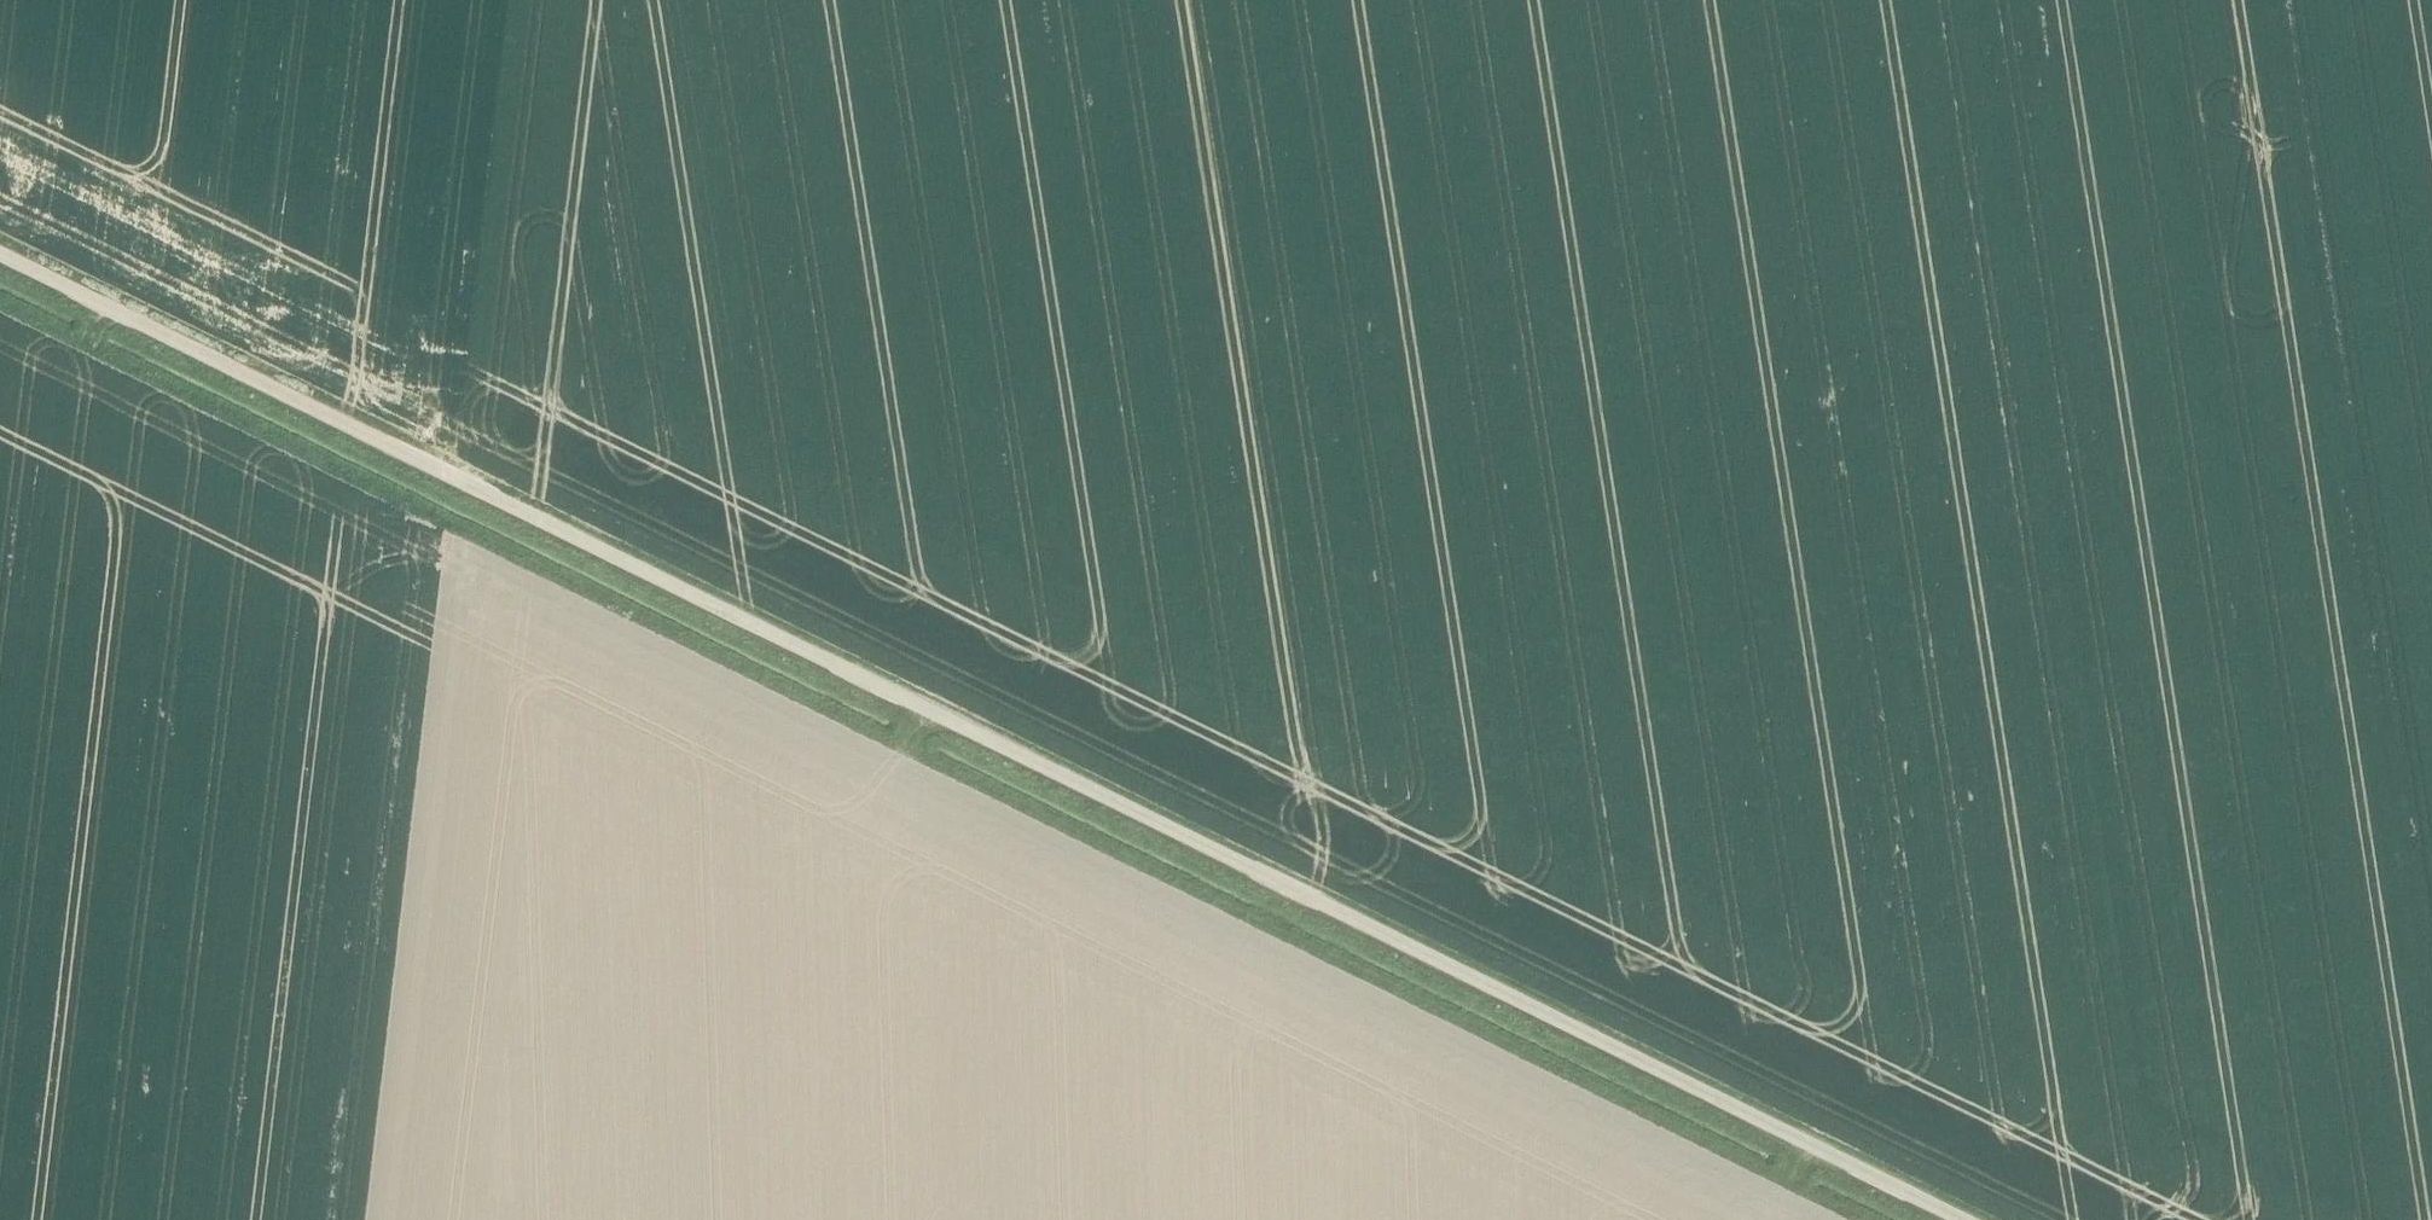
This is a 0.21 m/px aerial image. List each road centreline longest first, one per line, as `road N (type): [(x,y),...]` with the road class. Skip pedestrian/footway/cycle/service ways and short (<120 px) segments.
road 1 (unclassified): [(1959,1219),(0,255)]

